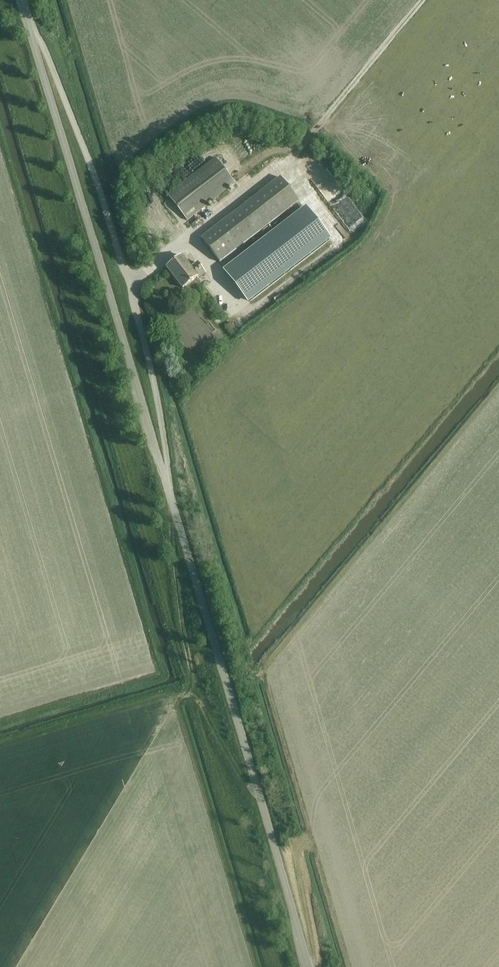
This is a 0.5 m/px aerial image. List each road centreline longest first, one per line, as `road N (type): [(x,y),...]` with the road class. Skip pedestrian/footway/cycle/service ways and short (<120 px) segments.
road 1 (unclassified): [(306,966),(164,476)]
road 2 (unclassified): [(164,476),(149,355),(129,283),(92,163),(30,30)]
road 3 (unclassified): [(164,476),(30,30)]
road 4 (track): [(350,966),(267,674),(223,687)]
road 5 (track): [(422,0),(300,145)]

